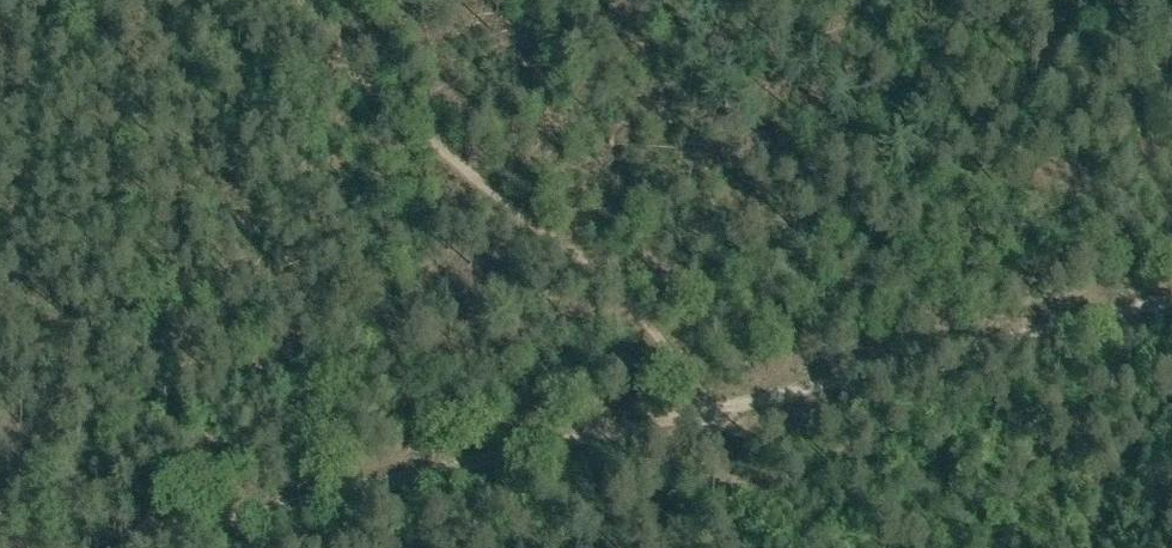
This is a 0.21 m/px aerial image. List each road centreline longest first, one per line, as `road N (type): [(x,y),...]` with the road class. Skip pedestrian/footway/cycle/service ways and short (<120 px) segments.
road 1 (track): [(304,0),(347,64),(440,150),(597,269),(687,374),(701,413),(407,475),(124,547)]
road 2 (track): [(1171,299),(701,413),(732,547)]

